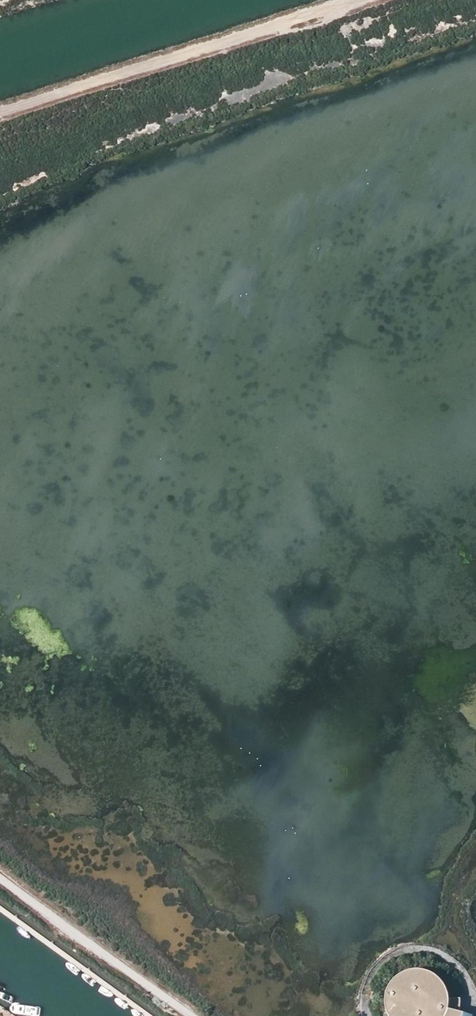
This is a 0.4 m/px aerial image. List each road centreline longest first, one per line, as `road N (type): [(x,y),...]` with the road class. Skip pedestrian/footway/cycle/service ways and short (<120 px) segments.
road 1 (track): [(355,0),(0,112)]

